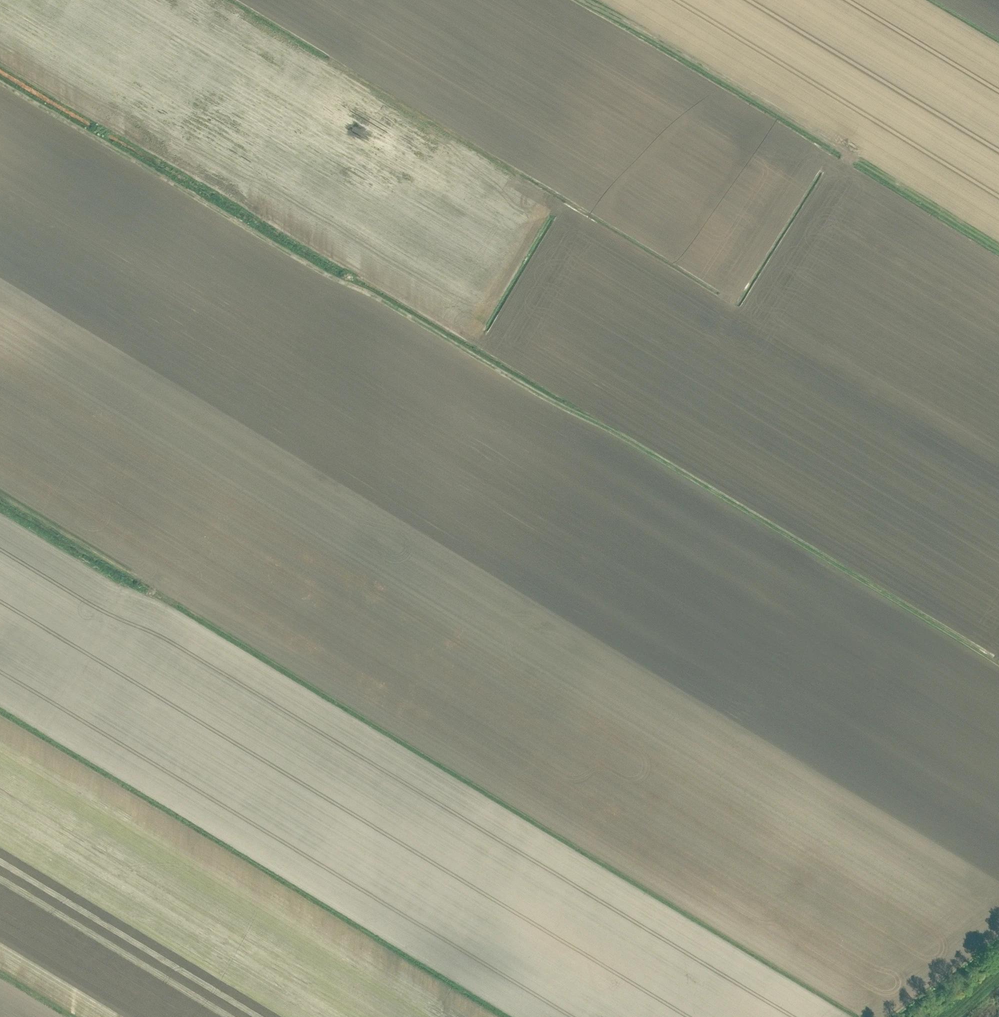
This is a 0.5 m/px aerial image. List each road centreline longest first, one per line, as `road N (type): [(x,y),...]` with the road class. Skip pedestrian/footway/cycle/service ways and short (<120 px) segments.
road 1 (track): [(998,666),(0,81)]

